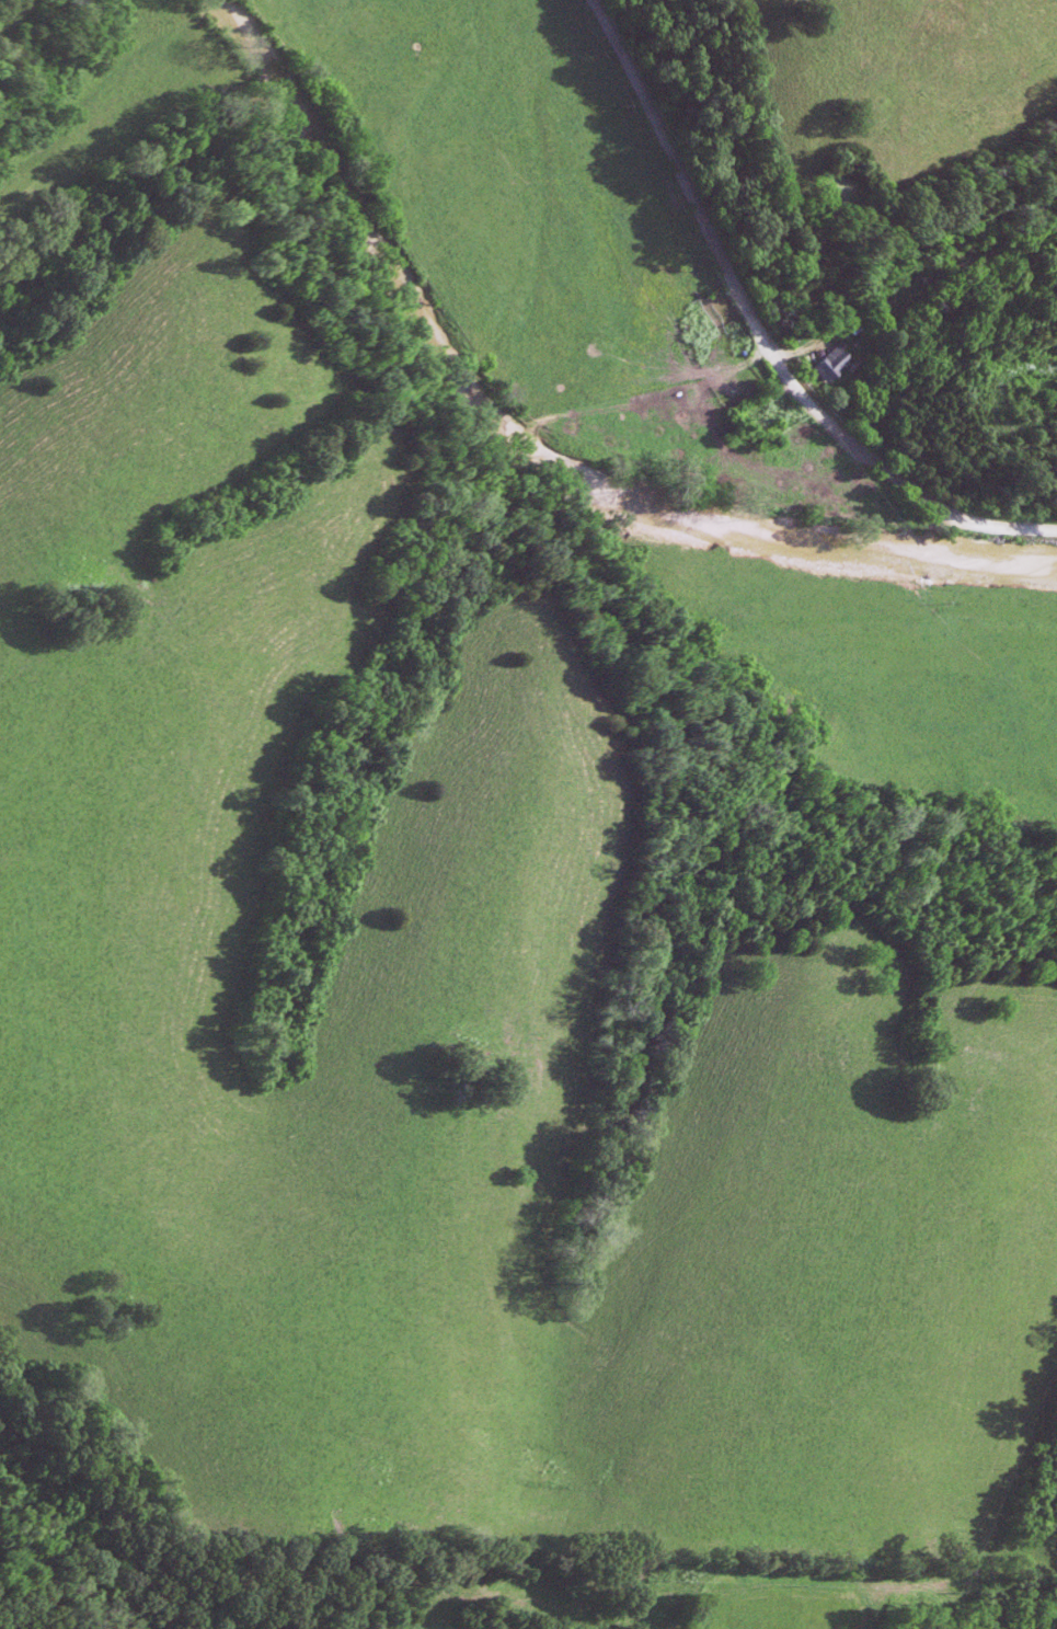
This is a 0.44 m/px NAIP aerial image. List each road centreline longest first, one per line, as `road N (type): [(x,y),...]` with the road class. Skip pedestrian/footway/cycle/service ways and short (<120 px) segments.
road 1 (residential): [(1056,531),(940,525),(797,395),(721,265),(590,0)]

